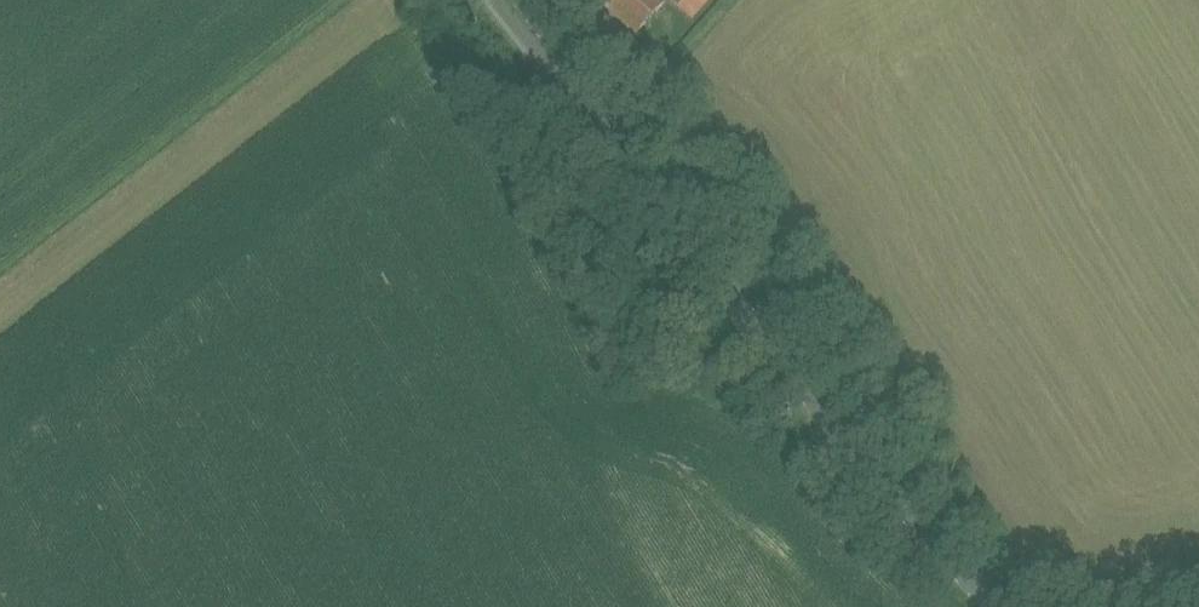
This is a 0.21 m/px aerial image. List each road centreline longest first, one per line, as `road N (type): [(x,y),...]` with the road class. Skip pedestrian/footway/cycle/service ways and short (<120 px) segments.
road 1 (tertiary): [(995,606),(493,0)]

